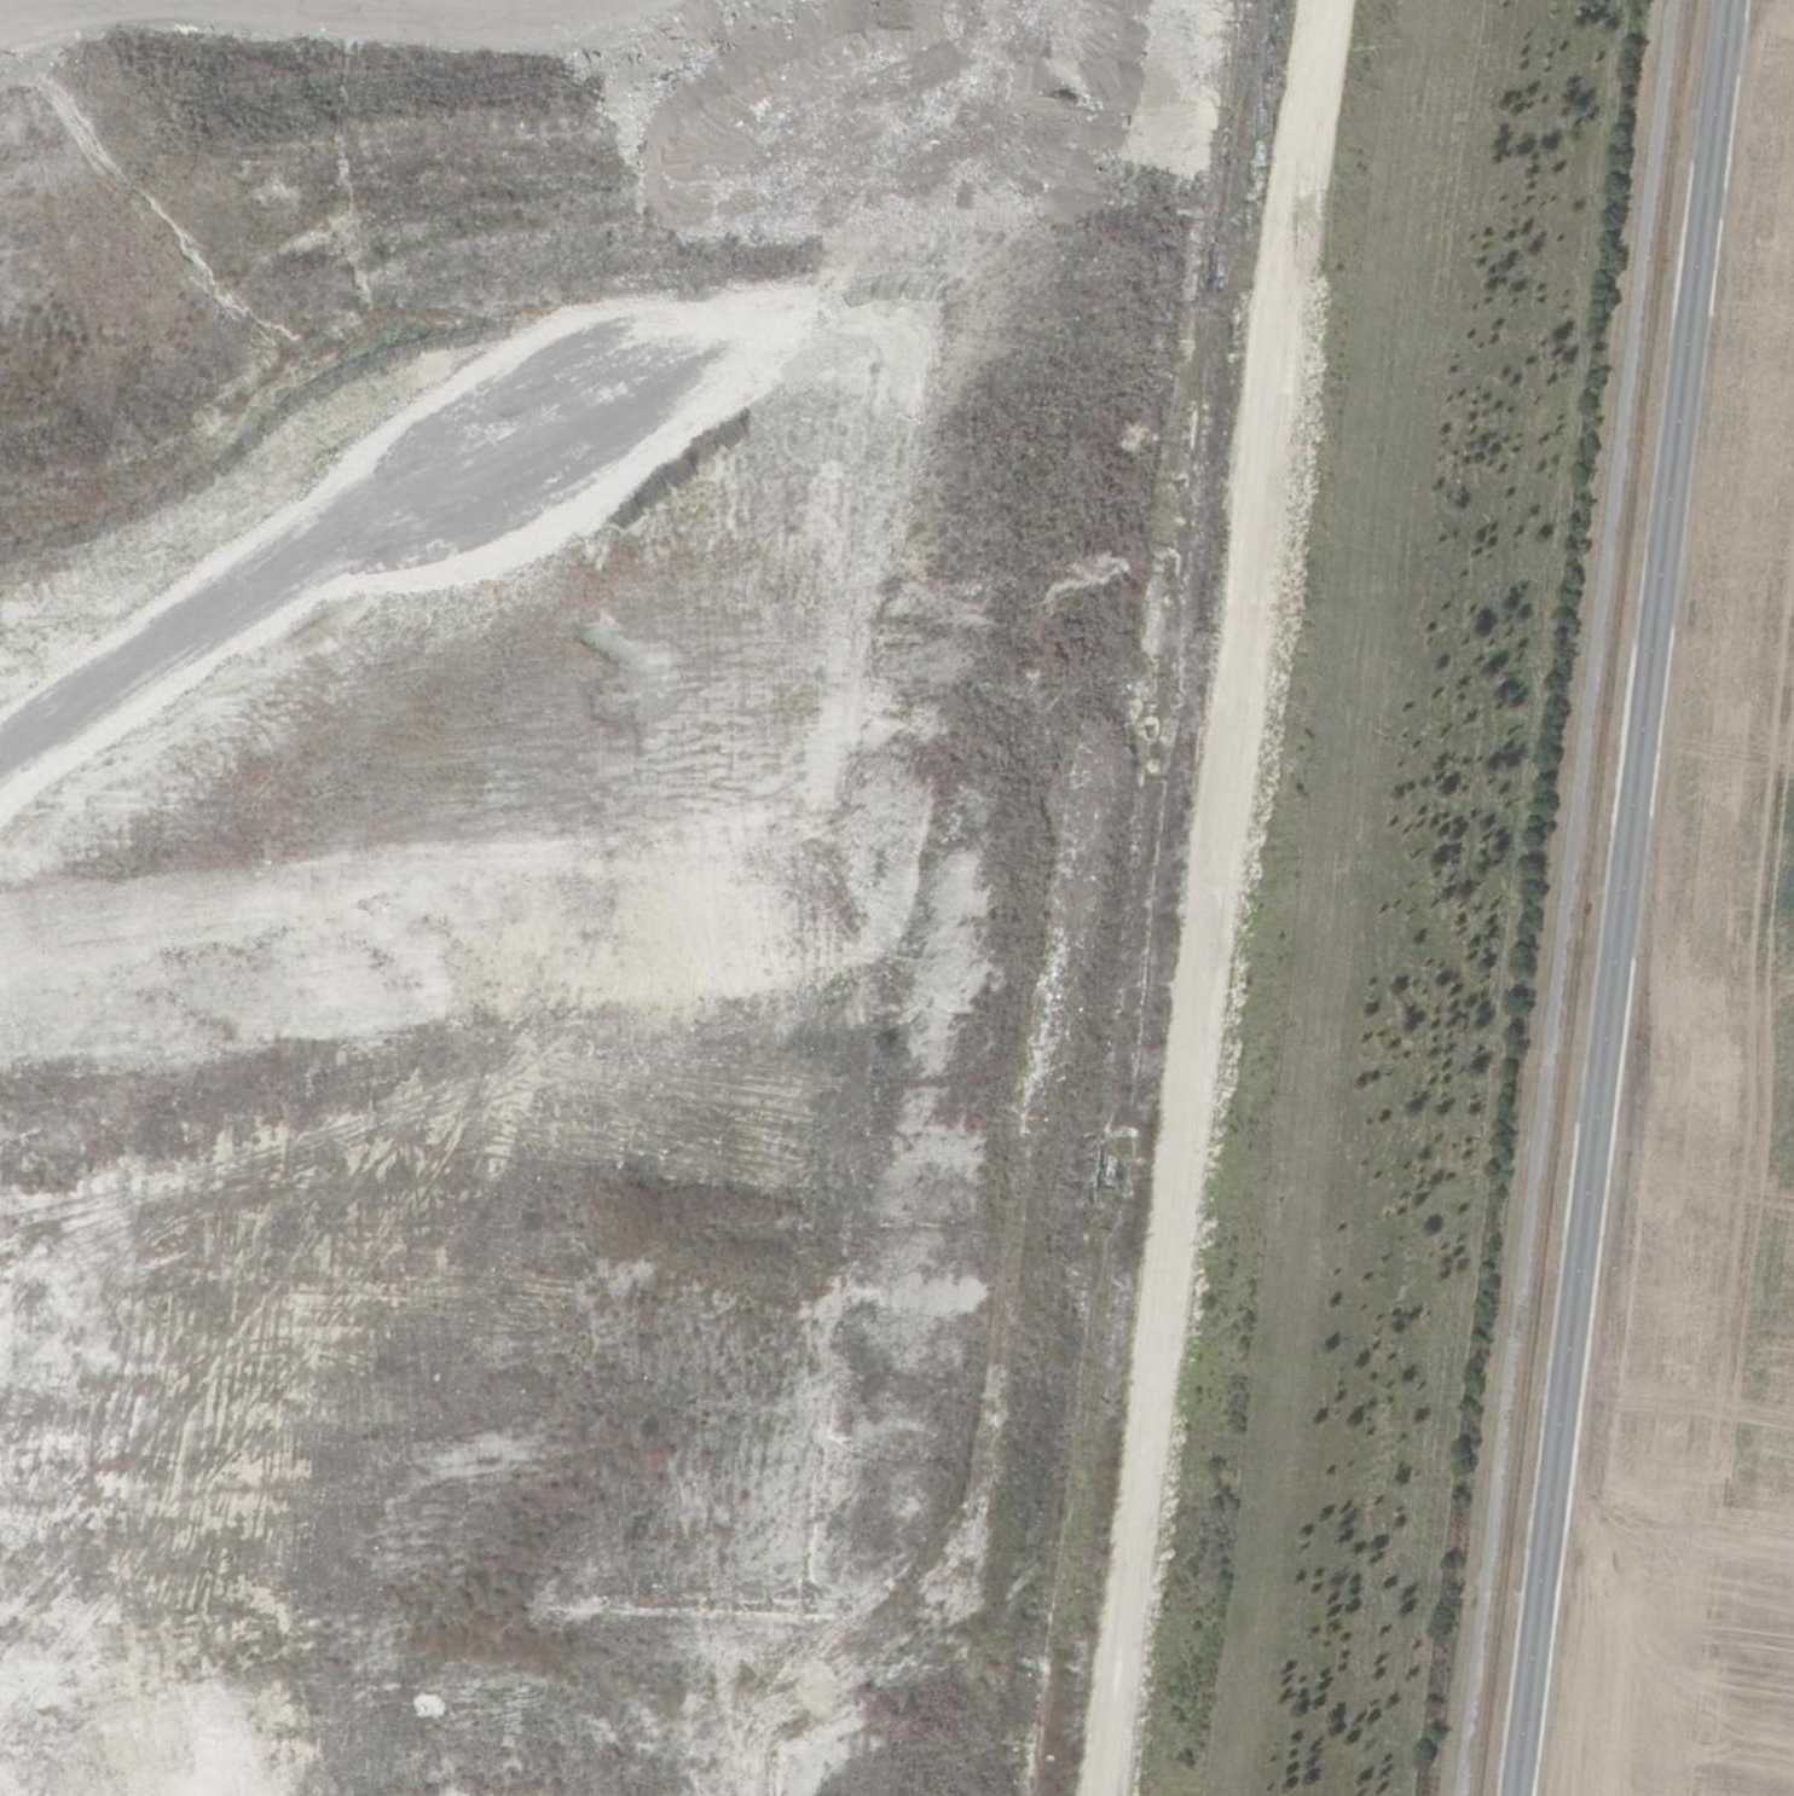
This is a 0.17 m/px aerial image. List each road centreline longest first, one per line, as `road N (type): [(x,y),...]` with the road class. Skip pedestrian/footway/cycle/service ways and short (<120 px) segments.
road 1 (track): [(1100,1795),(1324,0)]
road 2 (tertiary): [(1736,0),(1522,1795)]

